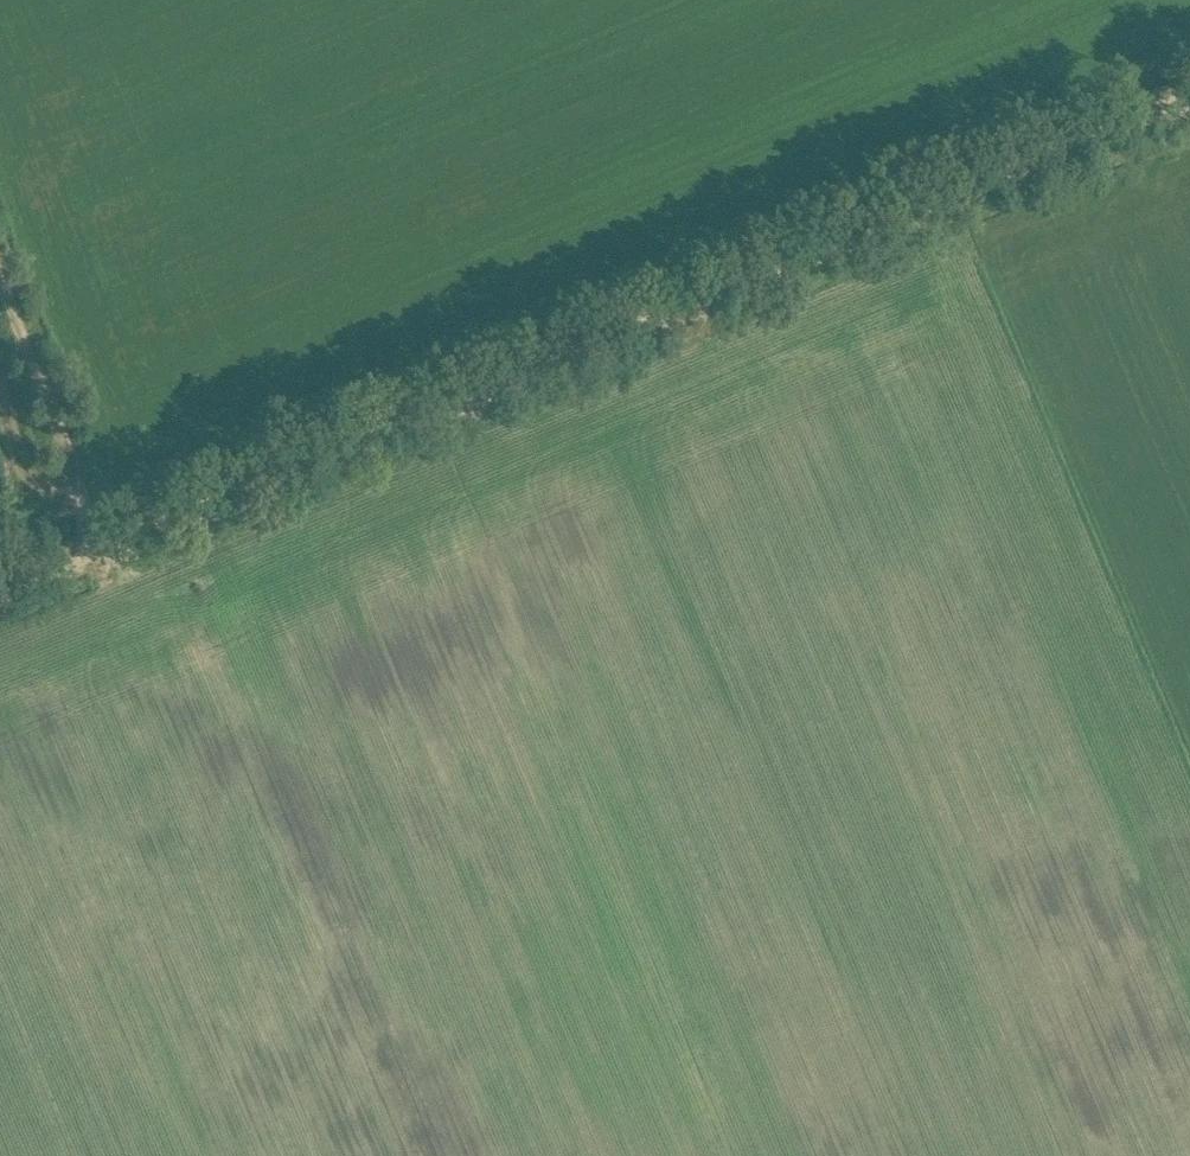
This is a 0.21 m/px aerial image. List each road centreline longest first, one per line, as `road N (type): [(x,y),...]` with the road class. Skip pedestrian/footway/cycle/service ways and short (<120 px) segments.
road 1 (track): [(1189,103),(98,553)]
road 2 (track): [(98,553),(0,291)]

